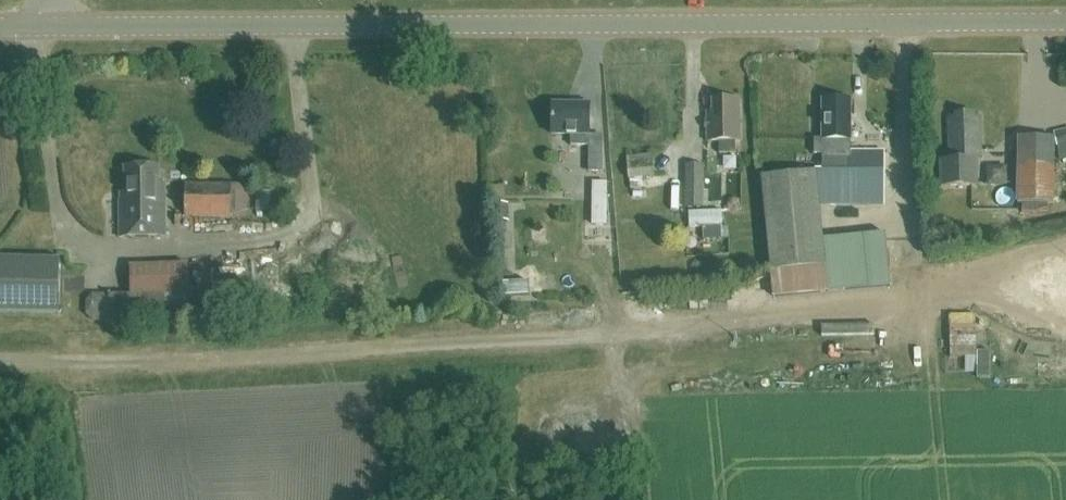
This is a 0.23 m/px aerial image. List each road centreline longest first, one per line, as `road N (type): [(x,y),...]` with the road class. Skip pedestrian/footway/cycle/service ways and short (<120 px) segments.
road 1 (track): [(0,361),(152,363),(619,337),(845,309),(1065,249)]
road 2 (unclassified): [(0,28),(1065,22)]

